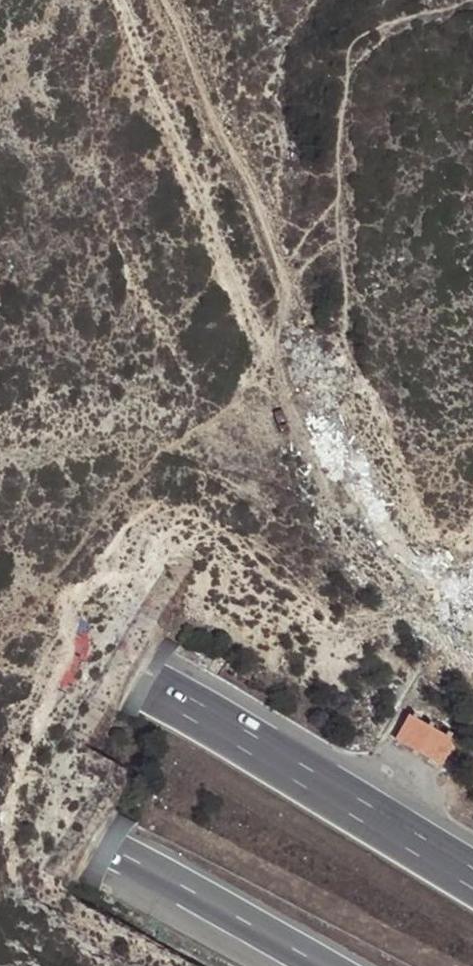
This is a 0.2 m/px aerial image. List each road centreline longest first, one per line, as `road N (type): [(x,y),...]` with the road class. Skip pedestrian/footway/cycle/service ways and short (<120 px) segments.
road 1 (motorway): [(472,873),(0,577)]
road 2 (motorway): [(0,779),(320,965)]

